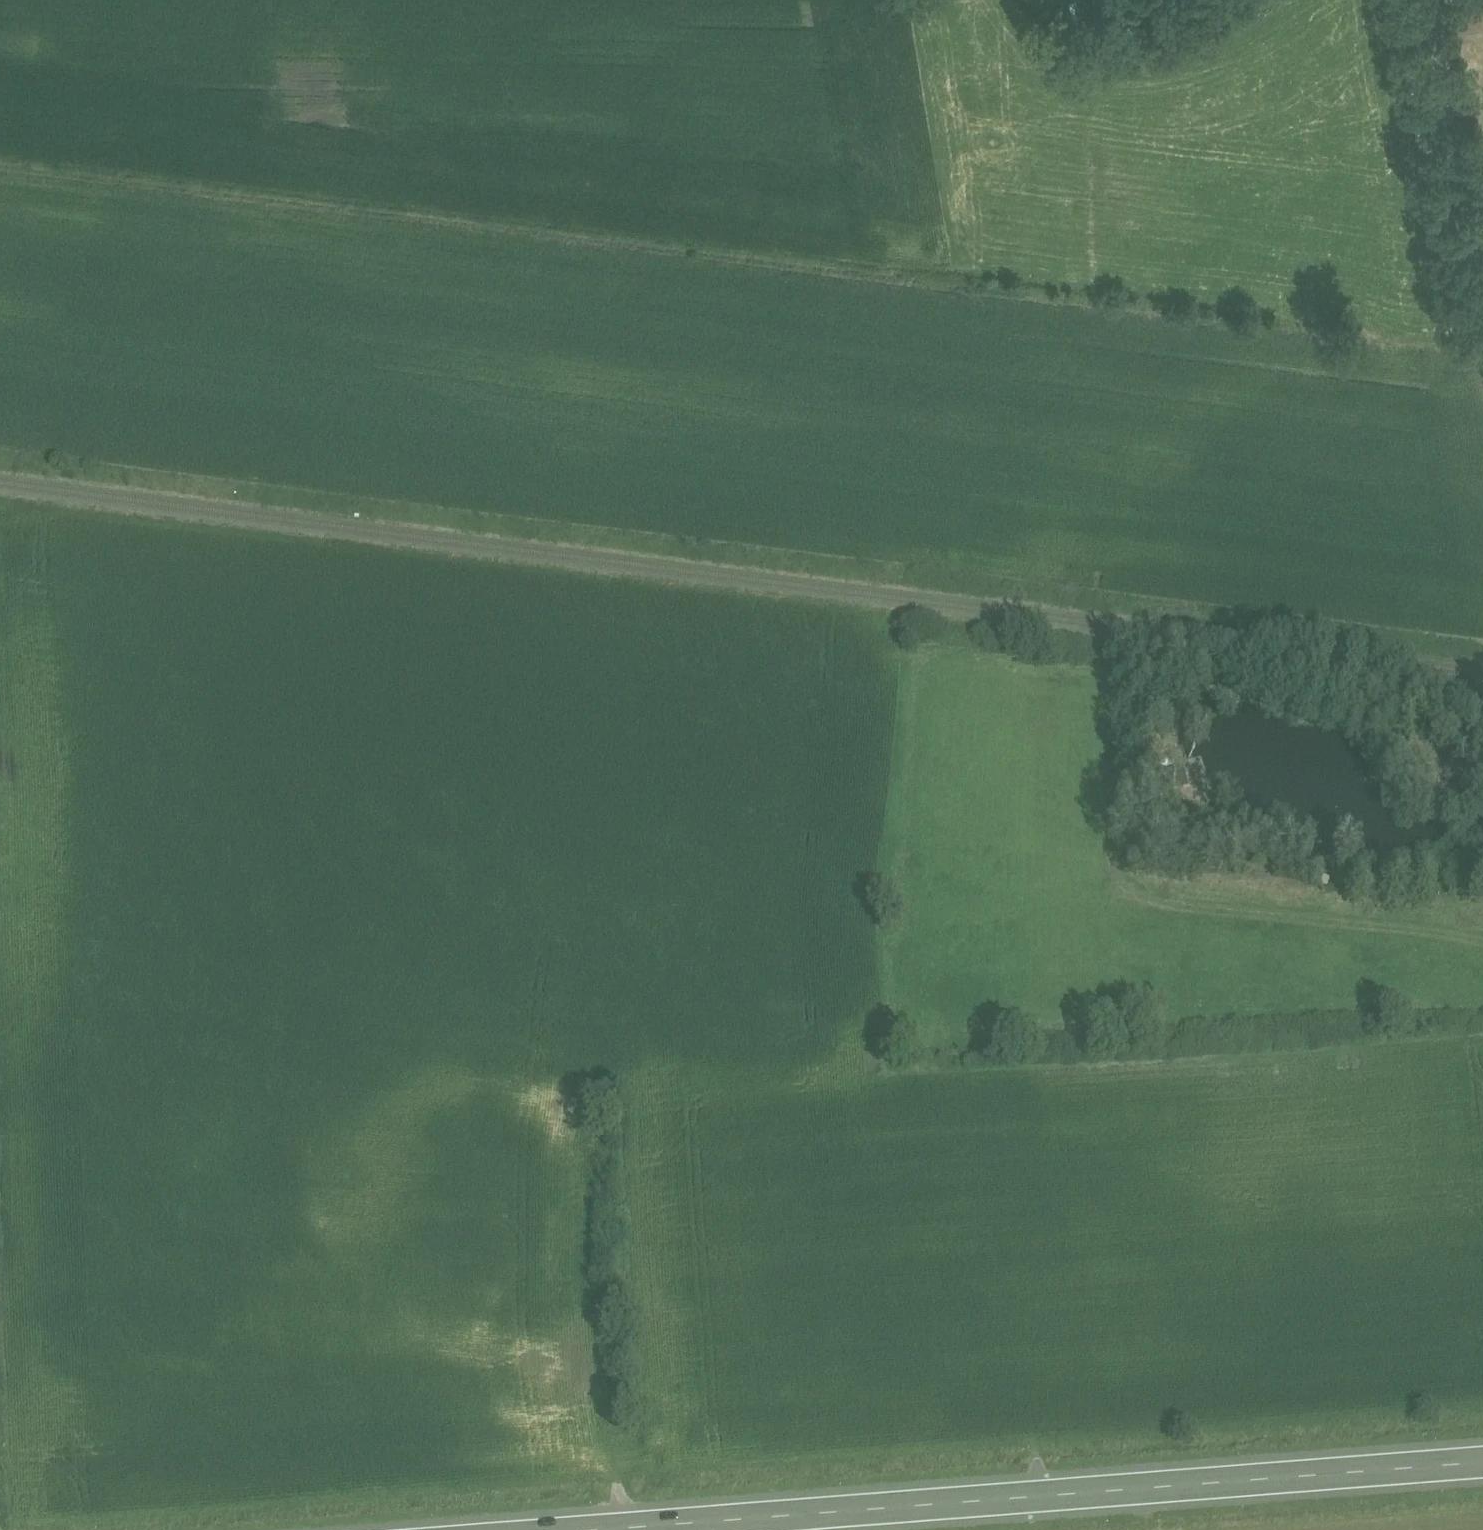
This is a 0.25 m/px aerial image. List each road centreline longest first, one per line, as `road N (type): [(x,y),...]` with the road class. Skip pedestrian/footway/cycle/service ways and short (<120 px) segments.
road 1 (secondary): [(607,1529),(1482,1463)]
road 2 (unclassified): [(1429,0),(1482,275)]

